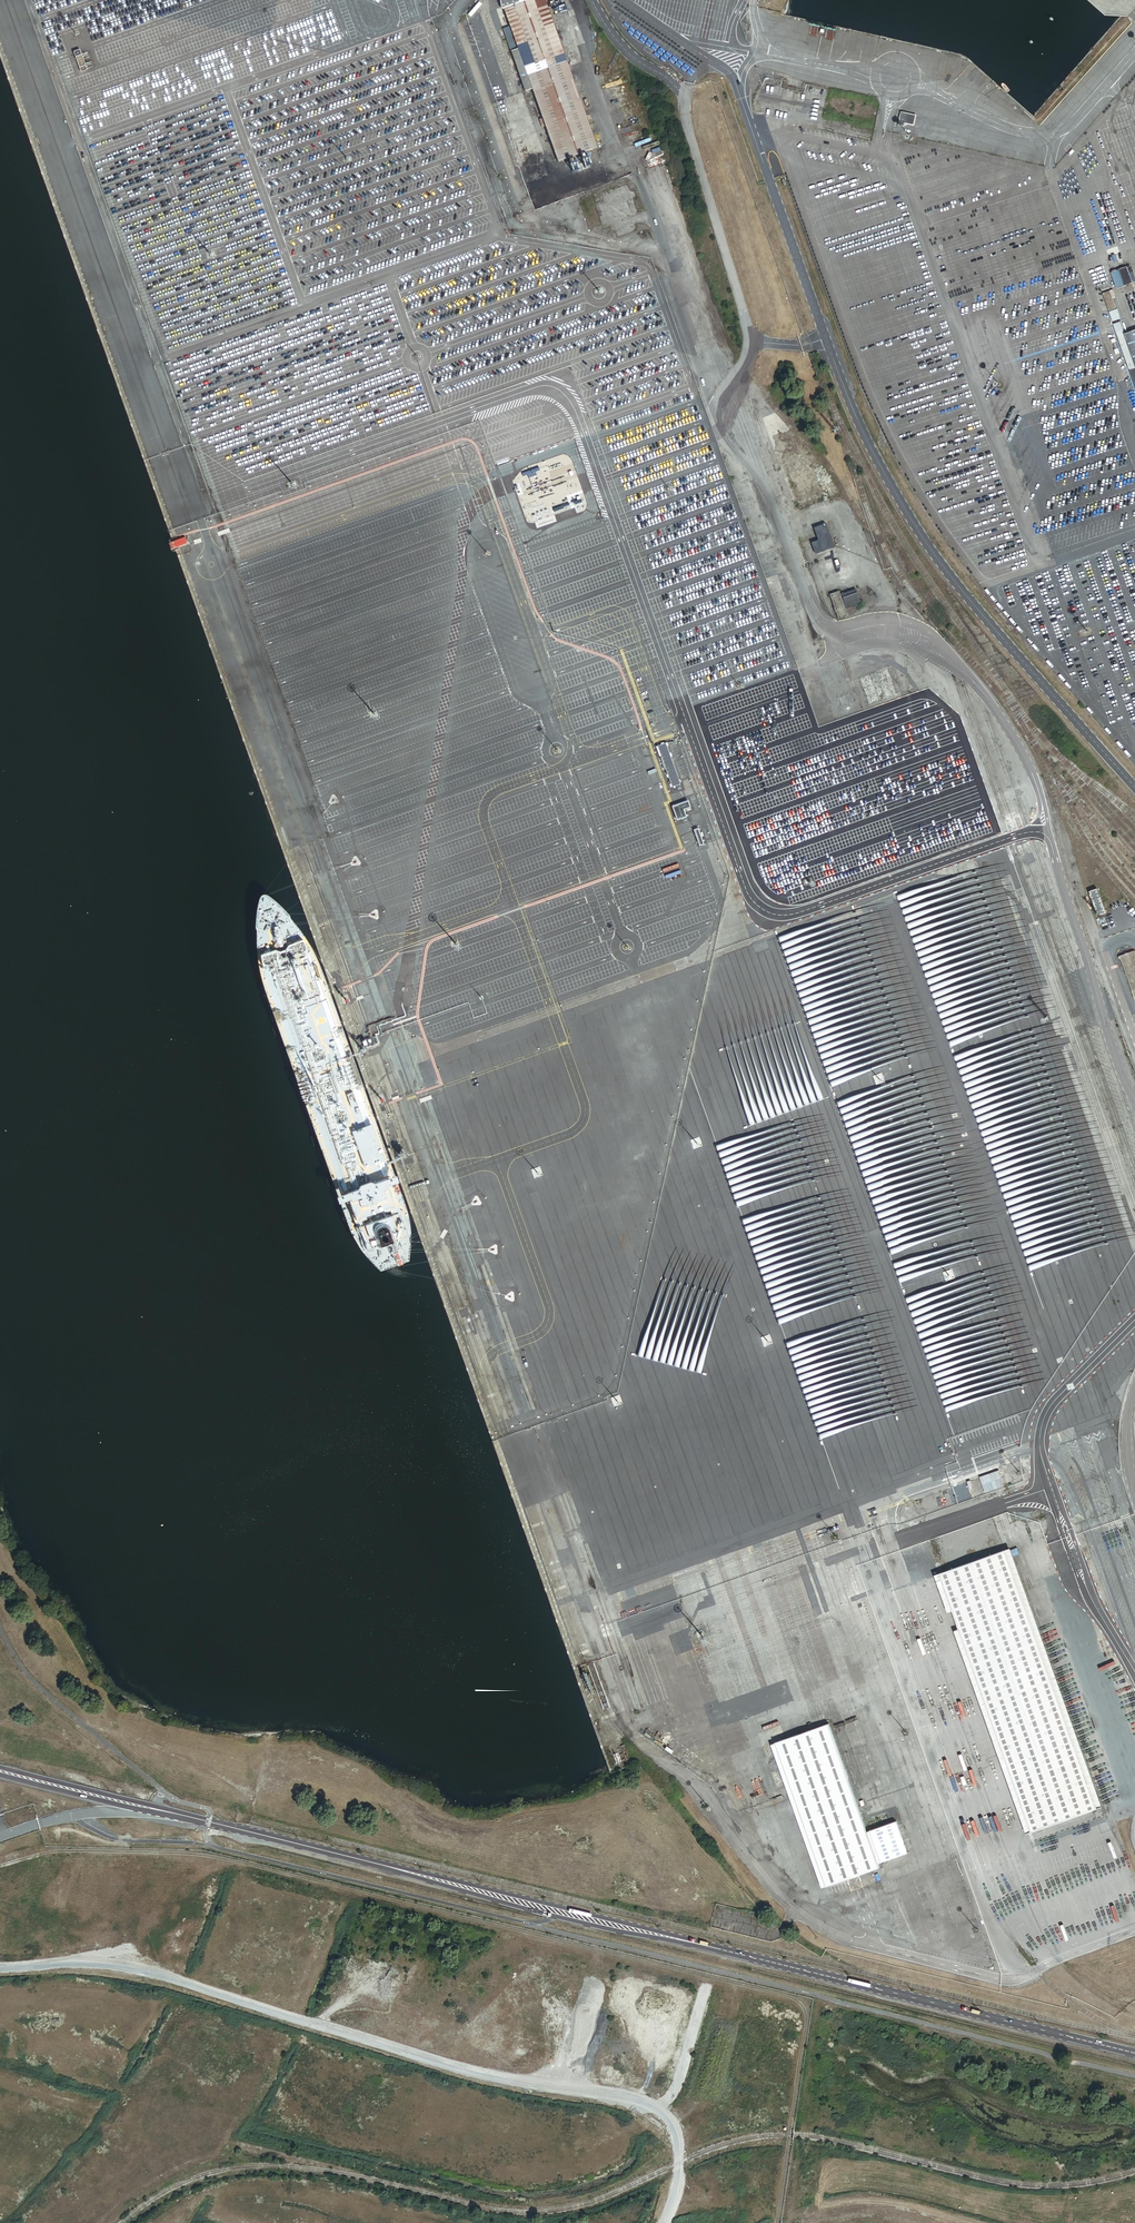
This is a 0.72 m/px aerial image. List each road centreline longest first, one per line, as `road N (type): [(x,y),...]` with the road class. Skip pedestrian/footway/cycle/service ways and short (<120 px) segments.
road 1 (tertiary): [(0,1770),(1134,2052)]

